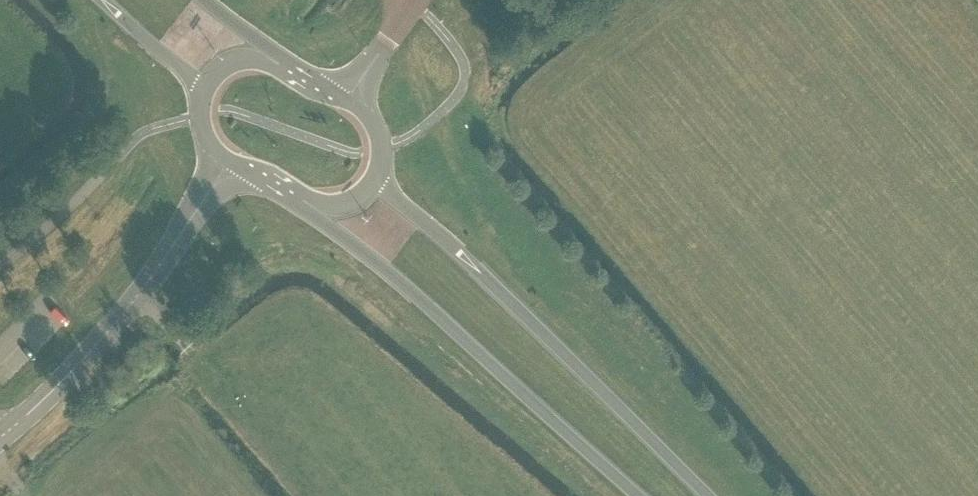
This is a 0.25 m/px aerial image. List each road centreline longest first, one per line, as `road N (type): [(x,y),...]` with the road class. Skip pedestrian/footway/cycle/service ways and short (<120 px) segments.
road 1 (trunk): [(280,194),(386,270),(637,495)]
road 2 (trunk): [(707,495),(377,174)]
road 3 (secondary): [(0,438),(137,297),(229,161)]
road 4 (trunk): [(102,0),(202,95)]

